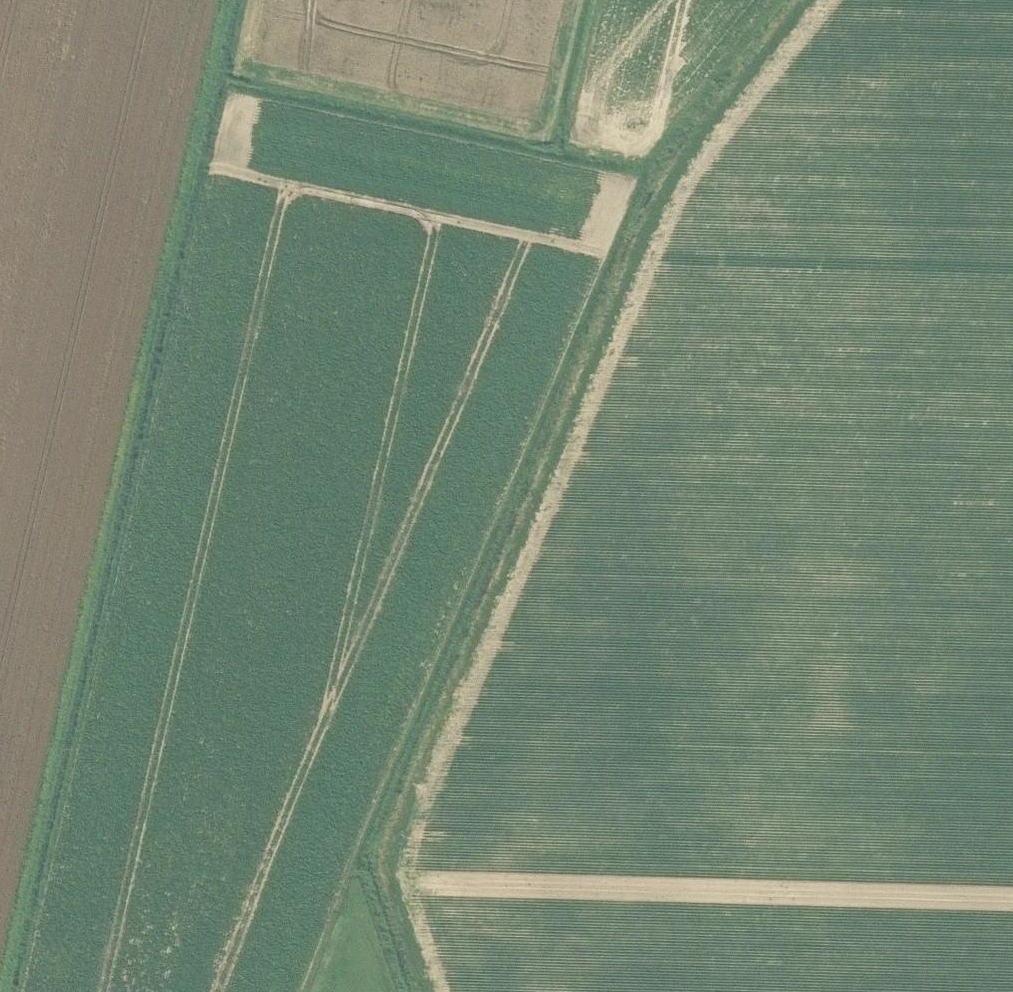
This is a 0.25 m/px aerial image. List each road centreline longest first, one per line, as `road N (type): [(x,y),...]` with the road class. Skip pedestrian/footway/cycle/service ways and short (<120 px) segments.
road 1 (track): [(0,987),(224,0)]
road 2 (track): [(250,0),(235,70),(544,138),(576,0)]

